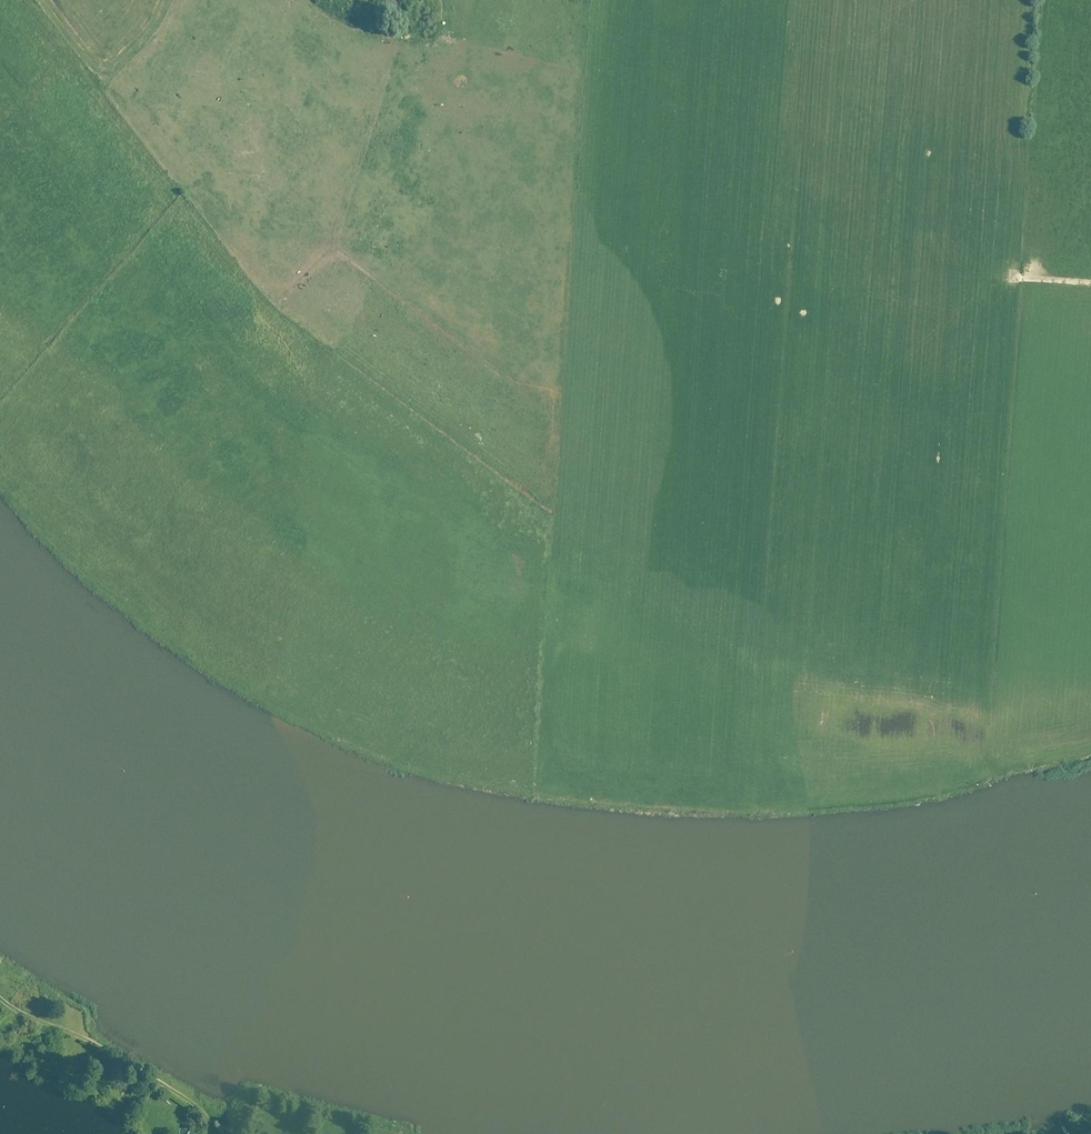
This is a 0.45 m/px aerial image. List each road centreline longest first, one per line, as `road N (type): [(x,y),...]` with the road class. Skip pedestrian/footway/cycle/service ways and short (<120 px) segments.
road 1 (track): [(221,1133),(190,1098),(0,997)]

